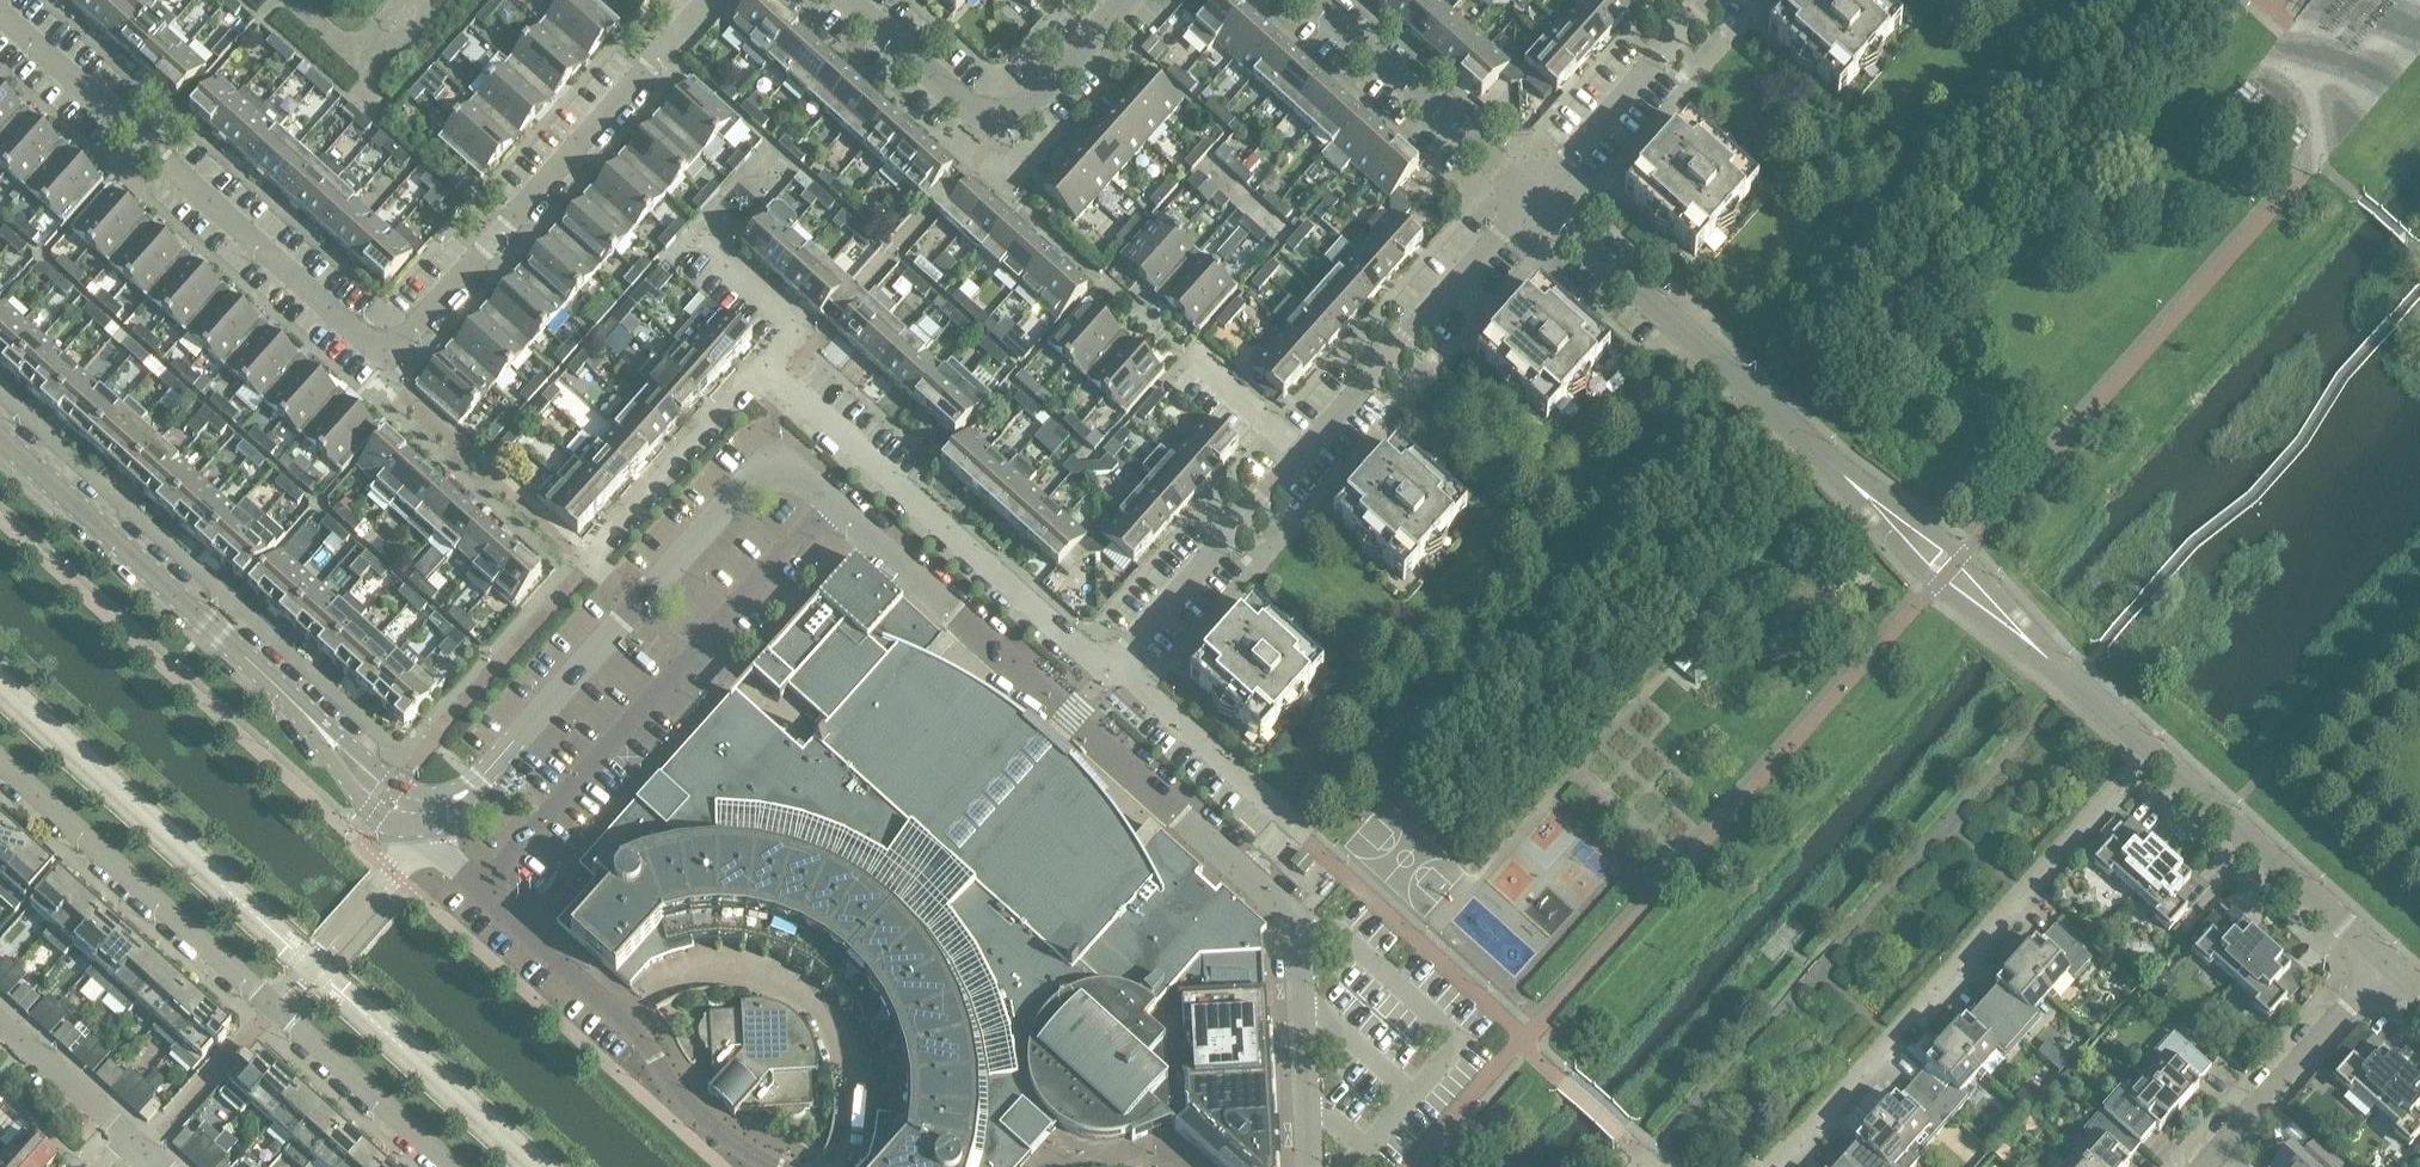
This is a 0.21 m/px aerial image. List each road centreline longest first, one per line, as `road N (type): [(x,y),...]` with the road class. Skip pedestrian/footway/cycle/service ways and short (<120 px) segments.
road 1 (tertiary): [(1251,875),(1071,710),(777,466),(753,477),(490,771)]
road 2 (residential): [(699,0),(382,361),(0,17)]
road 3 (unclassified): [(2152,745),(1532,207)]
road 4 (residential): [(1782,1166),(2152,745)]
road 5 (residential): [(1106,668),(761,366)]
road 6 (tertiary): [(314,726),(0,438)]
road 7 (residential): [(1121,0),(1014,122),(991,122),(853,0)]
road 8 (unclassified): [(275,1006),(0,761)]
road 9 (residential): [(1291,455),(1532,207)]
road 10 (residential): [(1532,207),(1299,0)]
road 11 (tertiary): [(1310,1166),(1294,915),(1251,875)]
road 12 (residential): [(2375,955),(2152,745)]
road 13 (residential): [(1251,875),(1291,832),(1106,668)]
road 14 (residential): [(1106,668),(1291,455)]
road 15 (residential): [(2194,1166),(2375,955)]
road 16 (residential): [(1532,207),(1714,0)]
road 17 (residential): [(586,562),(761,366)]
road 18 (unclassified): [(452,1166),(275,1006)]
road 19 (unclassified): [(275,1006),(425,842)]
road 20 (residential): [(124,1136),(0,1023)]
road 21 (tertiary): [(314,726),(325,754),(379,816),(424,825)]
road 22 (residential): [(1291,455),(1182,352)]
road 23 (residential): [(761,366),(789,327),(714,259)]
road 24 (tertiary): [(424,793),(399,786),(314,726)]

